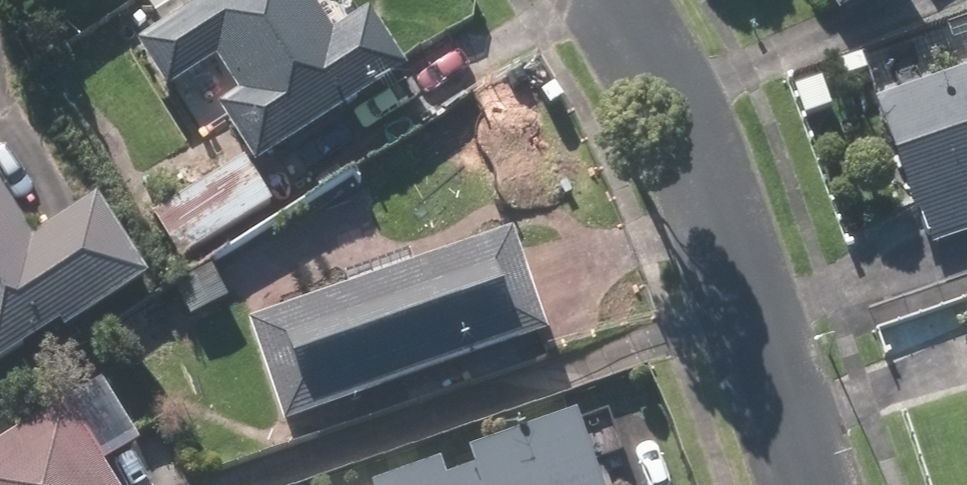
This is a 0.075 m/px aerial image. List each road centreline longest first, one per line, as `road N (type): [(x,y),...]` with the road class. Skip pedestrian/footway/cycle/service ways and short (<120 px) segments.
road 1 (residential): [(617,0),(707,189),(808,484)]

